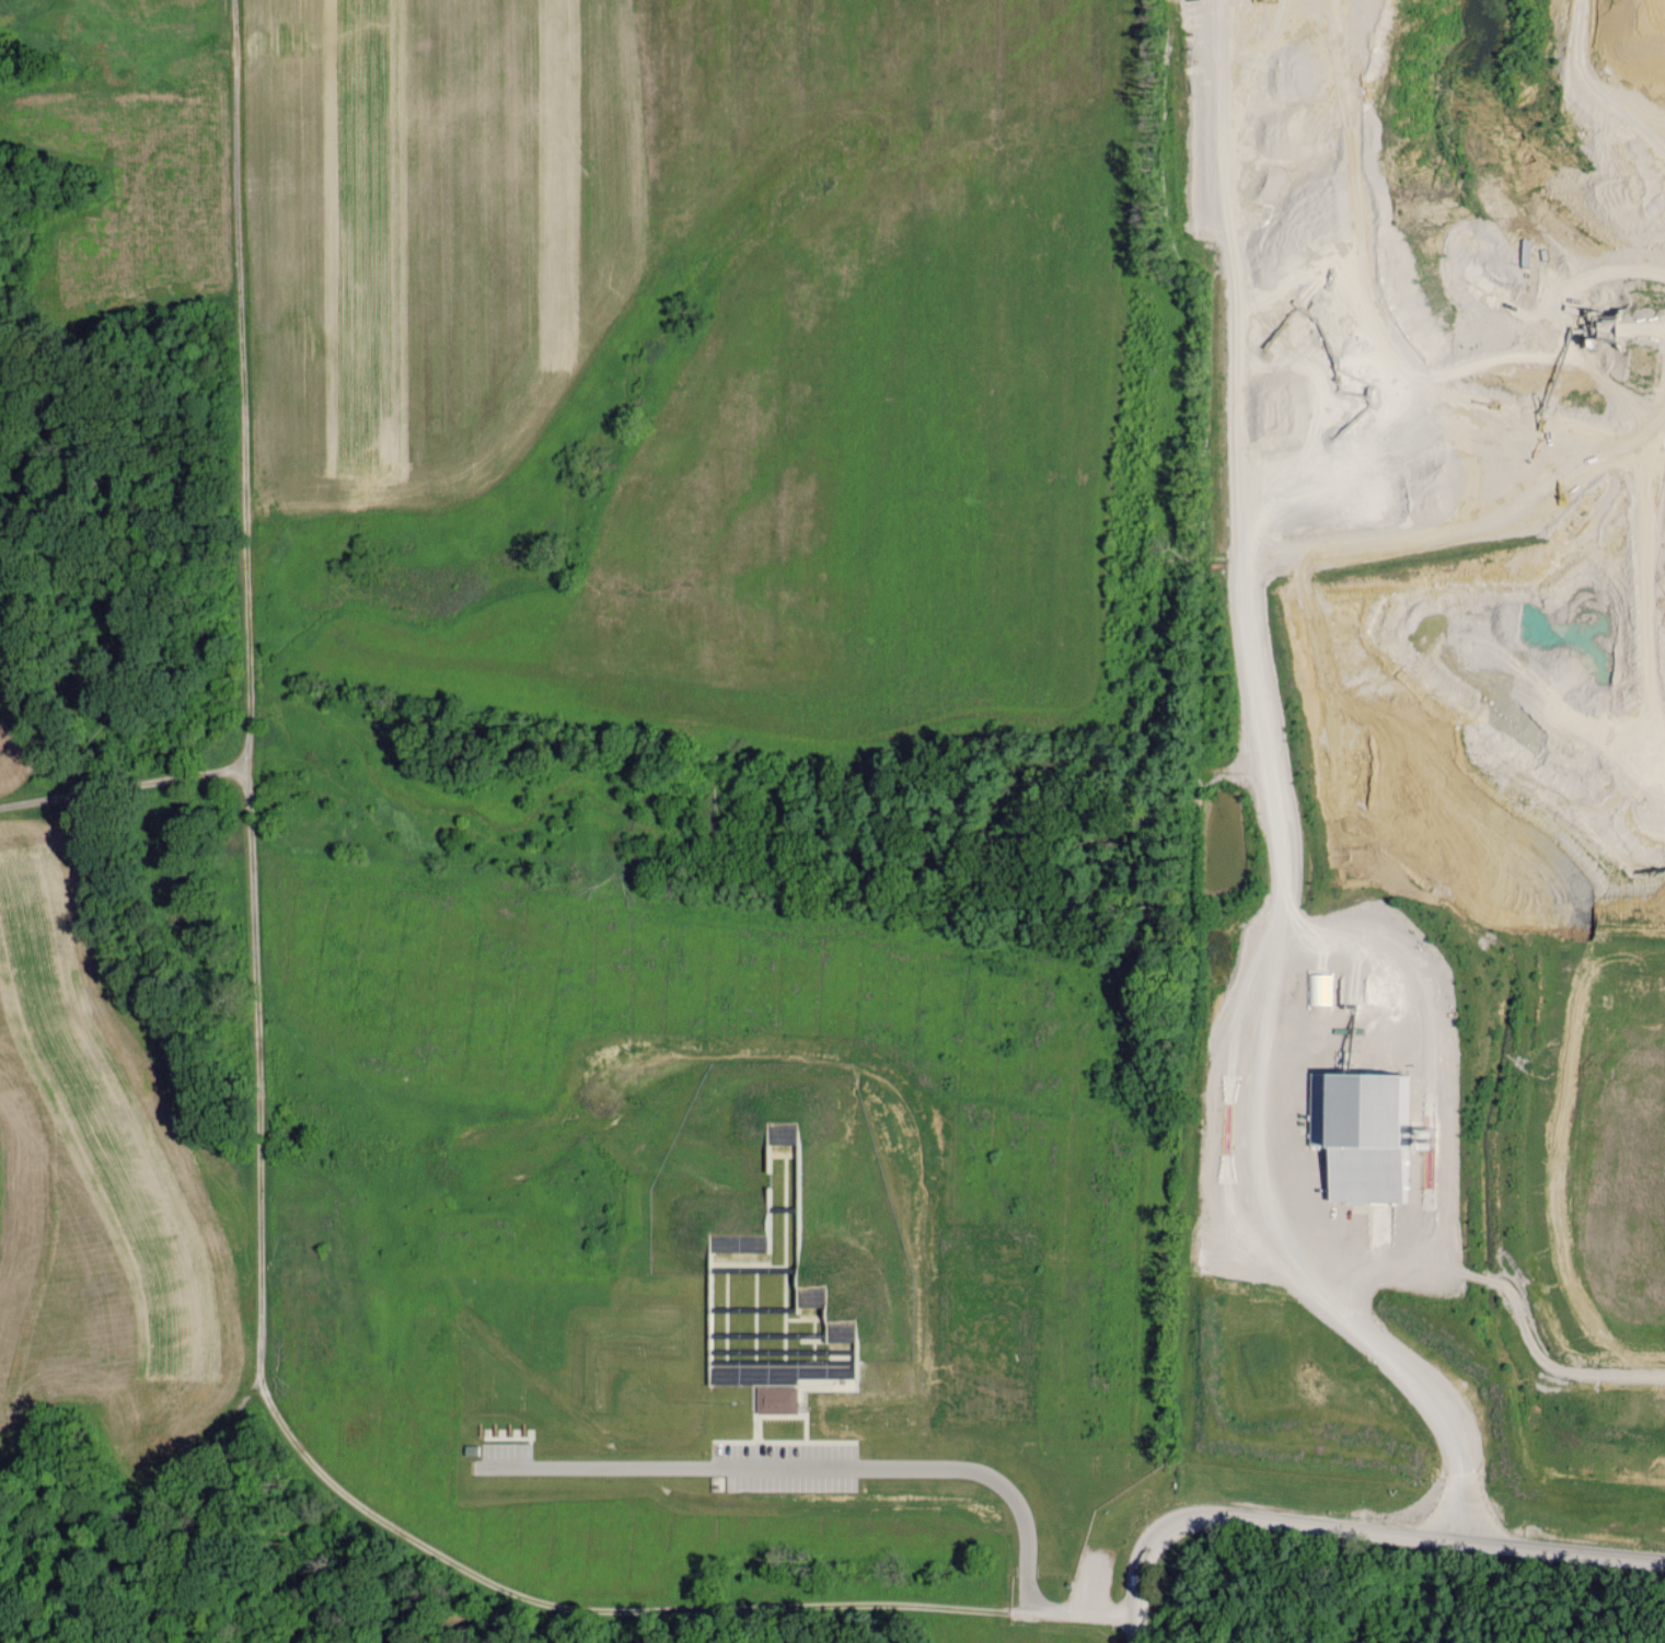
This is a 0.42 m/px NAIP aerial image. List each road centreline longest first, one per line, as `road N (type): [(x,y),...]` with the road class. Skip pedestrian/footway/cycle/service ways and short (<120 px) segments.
road 1 (residential): [(1033,1610),(889,1604),(576,1612),(456,1570),(363,1513),(267,1402),(244,773),(226,609),(231,0)]
road 2 (primary): [(1139,1642),(1148,1548),(1193,1517),(1664,1558)]
road 3 (residential): [(0,804),(244,773)]

